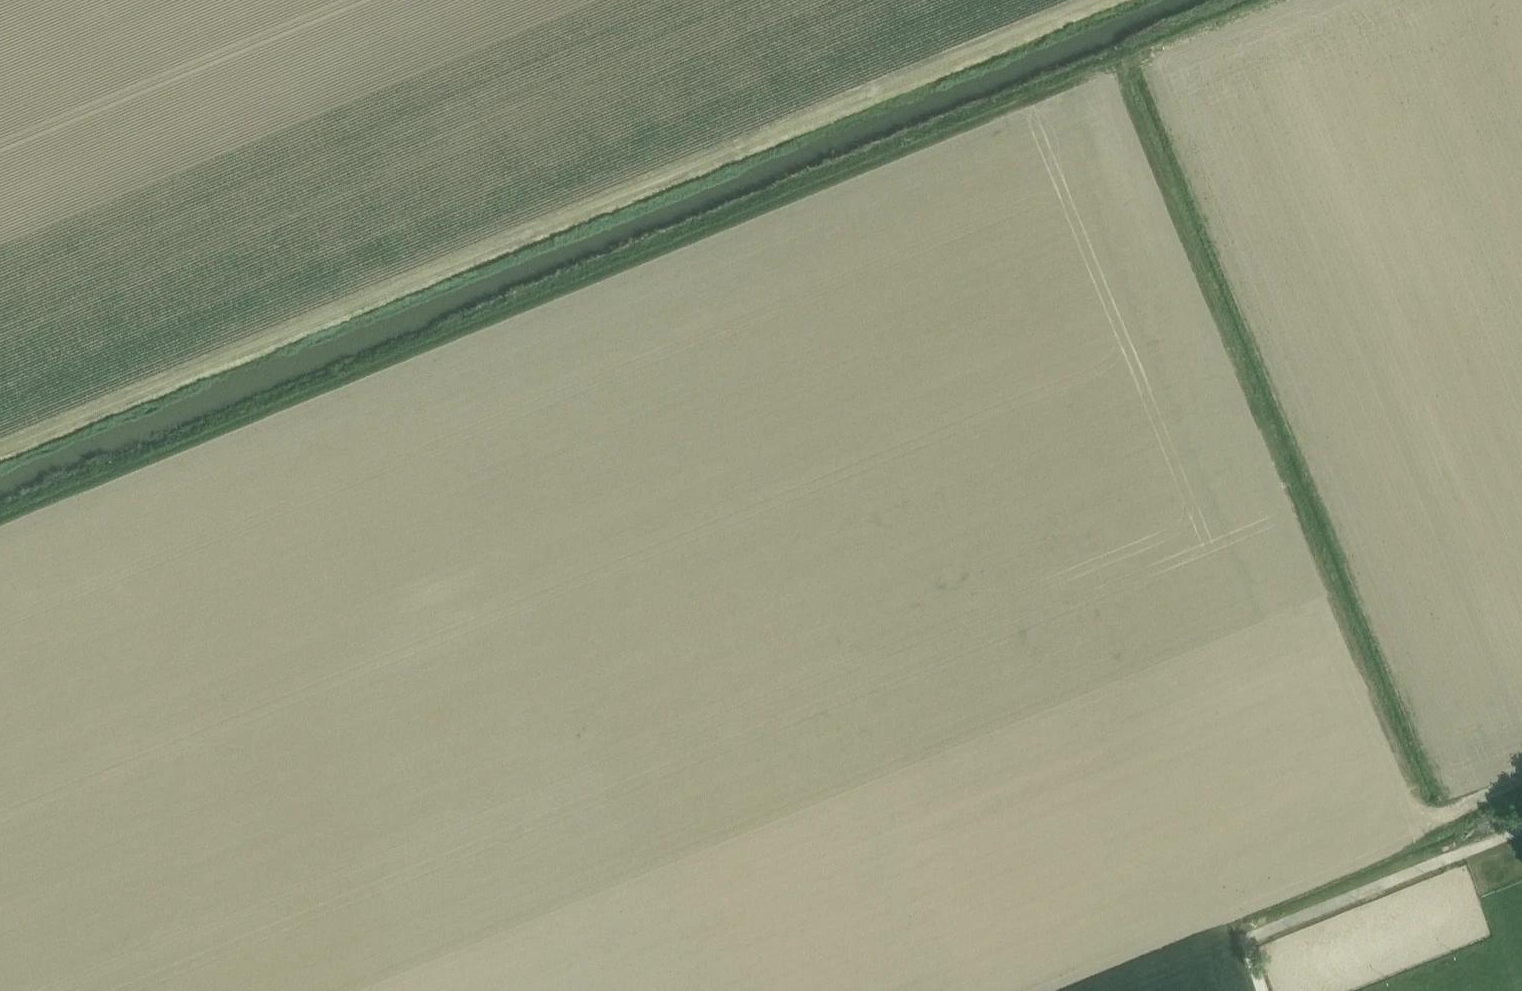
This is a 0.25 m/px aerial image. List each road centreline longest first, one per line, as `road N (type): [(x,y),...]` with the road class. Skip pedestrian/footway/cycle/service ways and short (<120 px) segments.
road 1 (track): [(1261,990),(1244,940),(1521,828)]

